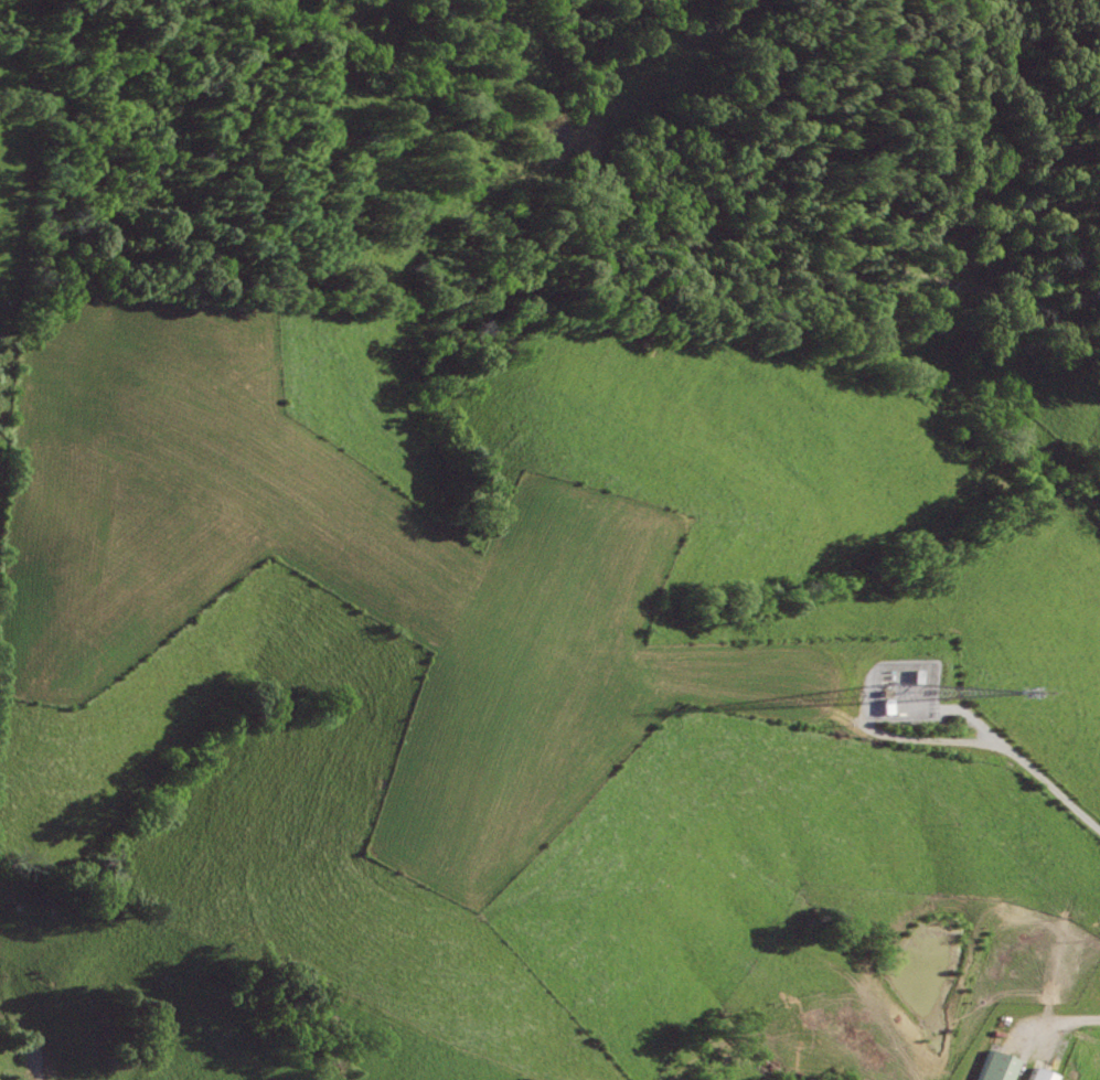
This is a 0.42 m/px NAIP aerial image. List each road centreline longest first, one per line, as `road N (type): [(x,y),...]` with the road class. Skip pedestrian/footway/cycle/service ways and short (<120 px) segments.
road 1 (track): [(1099,836),(962,709),(939,710)]

